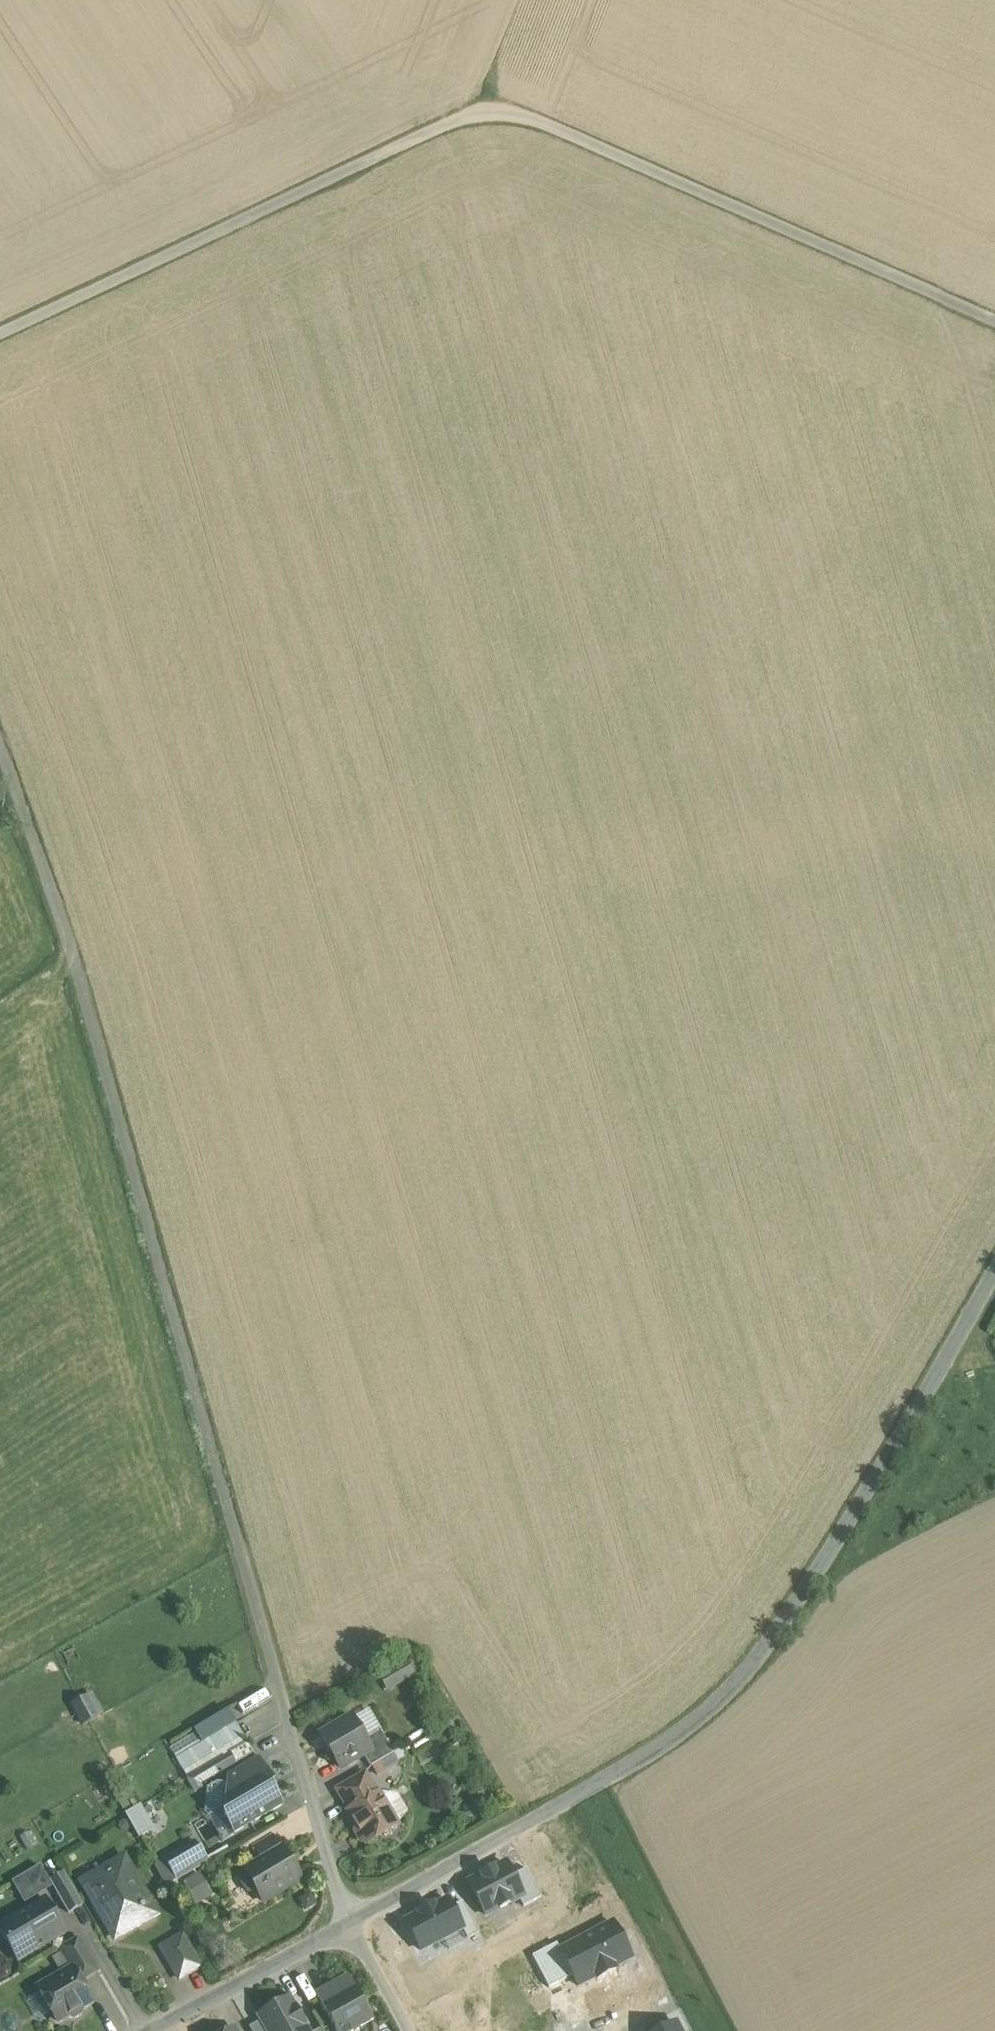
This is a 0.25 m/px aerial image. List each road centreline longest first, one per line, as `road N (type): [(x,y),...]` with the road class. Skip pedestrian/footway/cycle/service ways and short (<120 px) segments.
road 1 (unclassified): [(352,1926),(307,1811),(211,1418),(61,908),(0,731)]
road 2 (unclassified): [(0,337),(471,118),(504,111),(994,322)]
road 3 (unclassified): [(352,1926),(666,1746),(722,1700),(777,1635),(994,1268)]
road 4 (unclassified): [(158,2030),(352,1926)]

